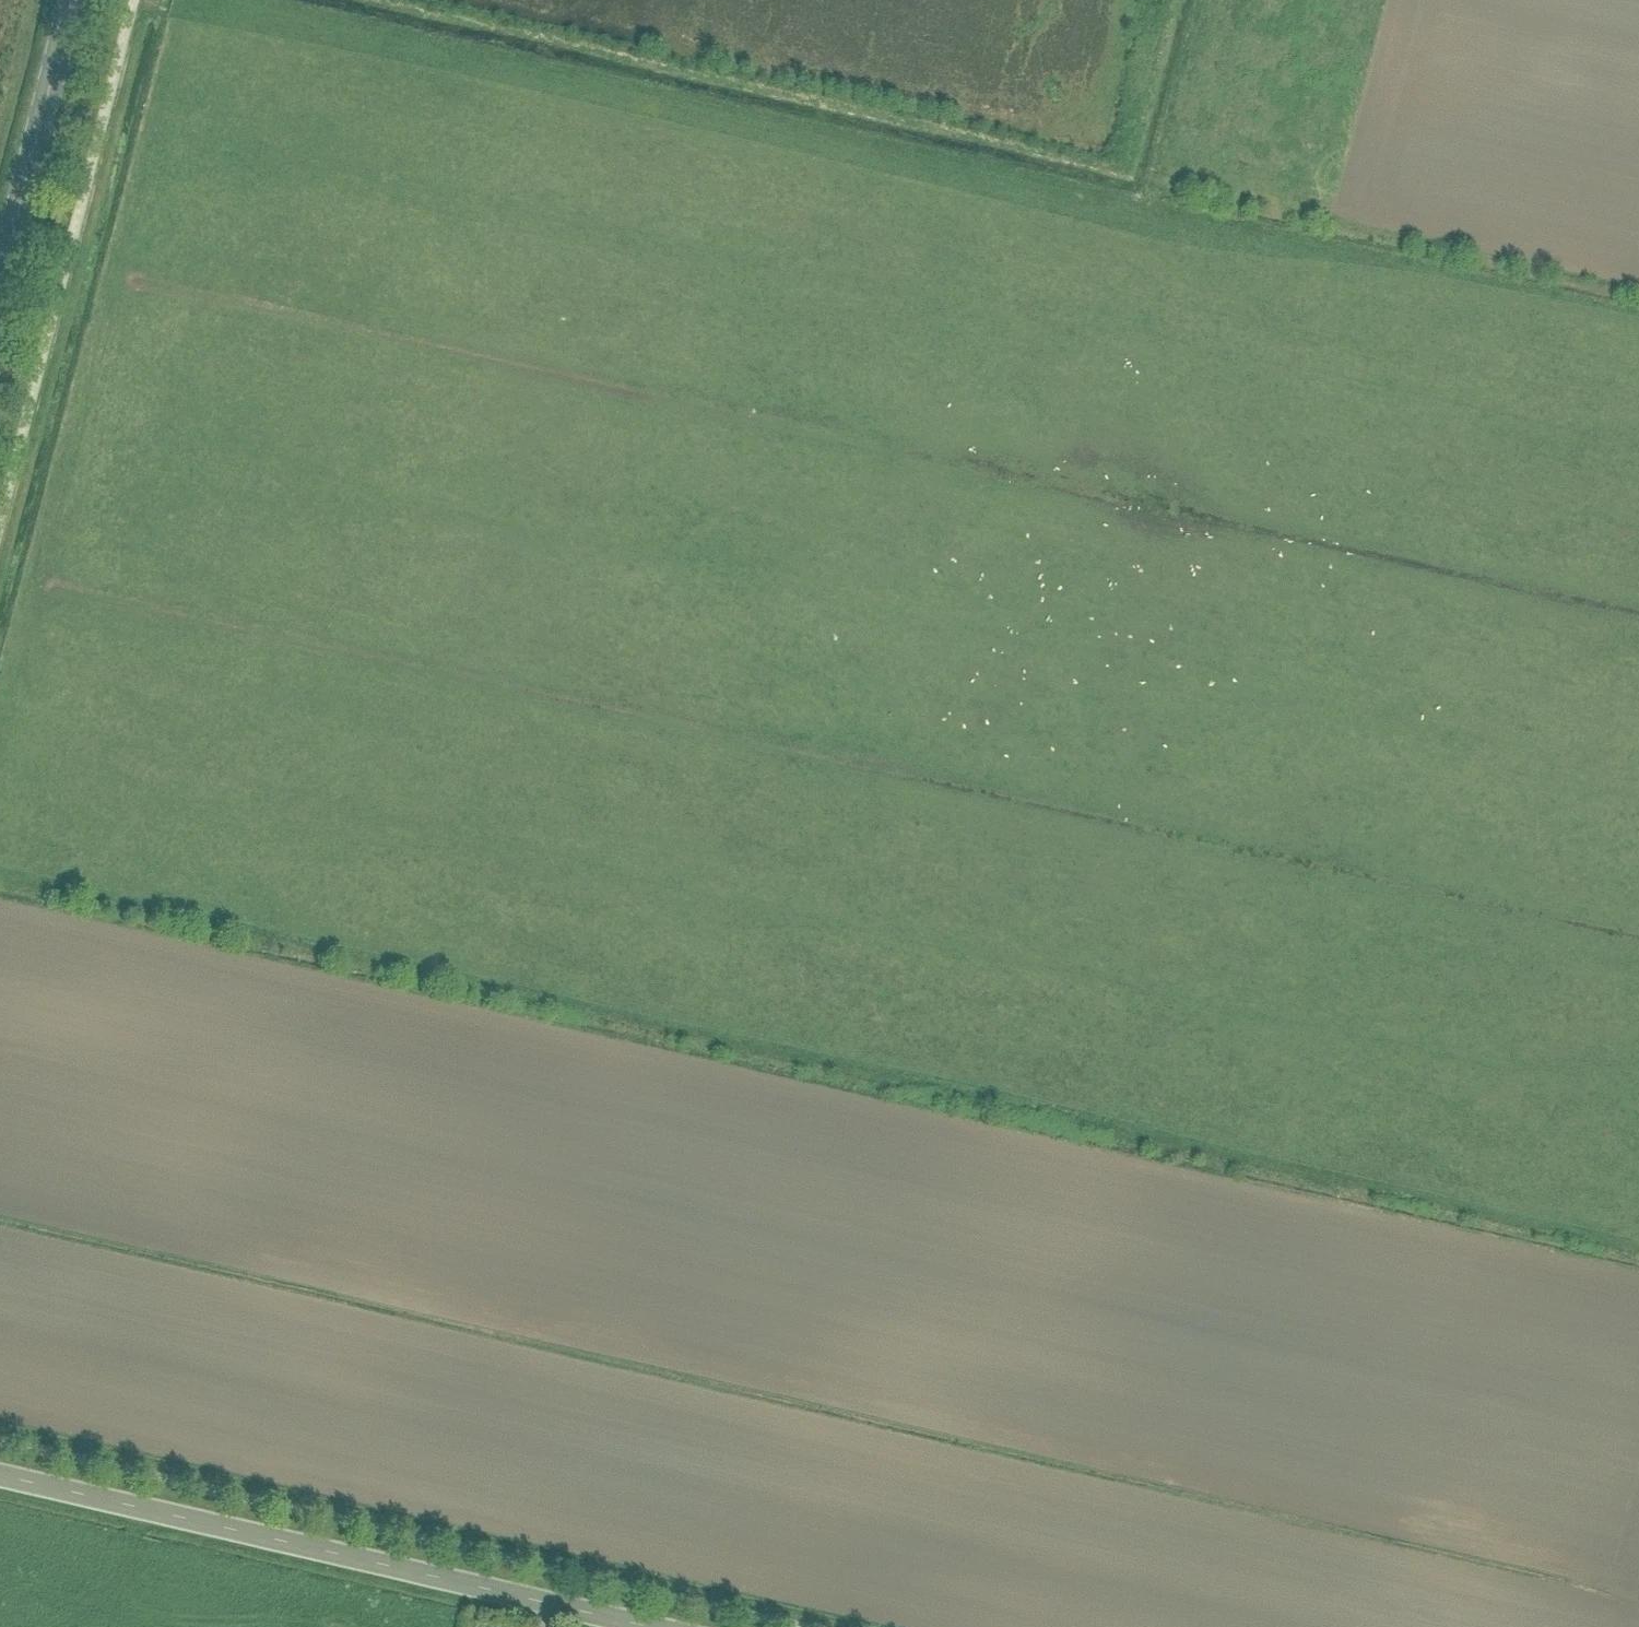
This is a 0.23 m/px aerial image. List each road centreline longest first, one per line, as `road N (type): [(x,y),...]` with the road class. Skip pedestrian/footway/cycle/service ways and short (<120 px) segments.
road 1 (tertiary): [(645,1626),(0,1476)]
road 2 (primary): [(0,280),(72,0)]

